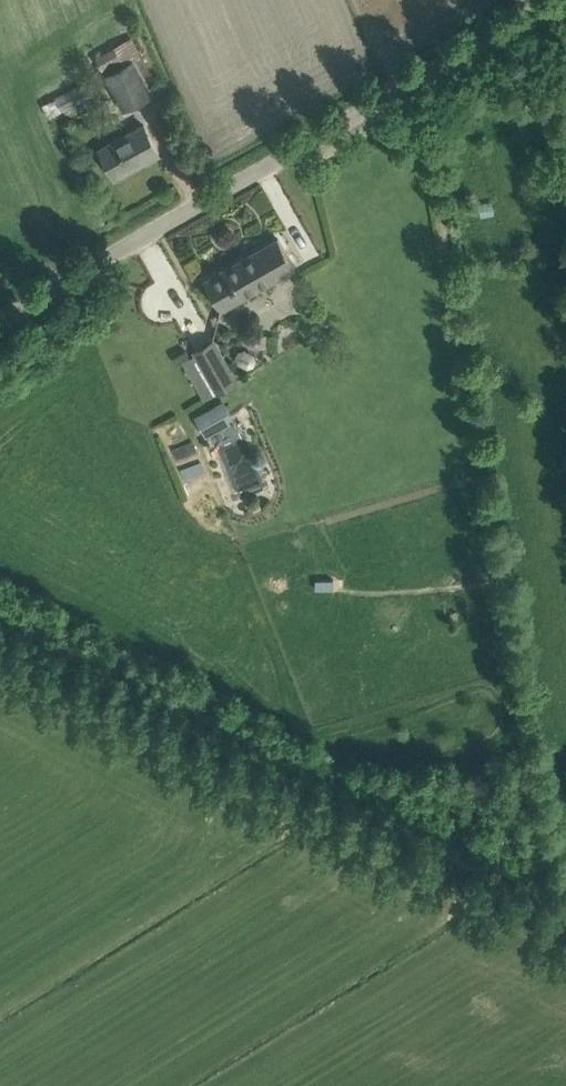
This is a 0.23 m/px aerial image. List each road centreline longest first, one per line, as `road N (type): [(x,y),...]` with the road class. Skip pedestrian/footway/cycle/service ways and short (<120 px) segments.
road 1 (unclassified): [(0,306),(508,0)]

